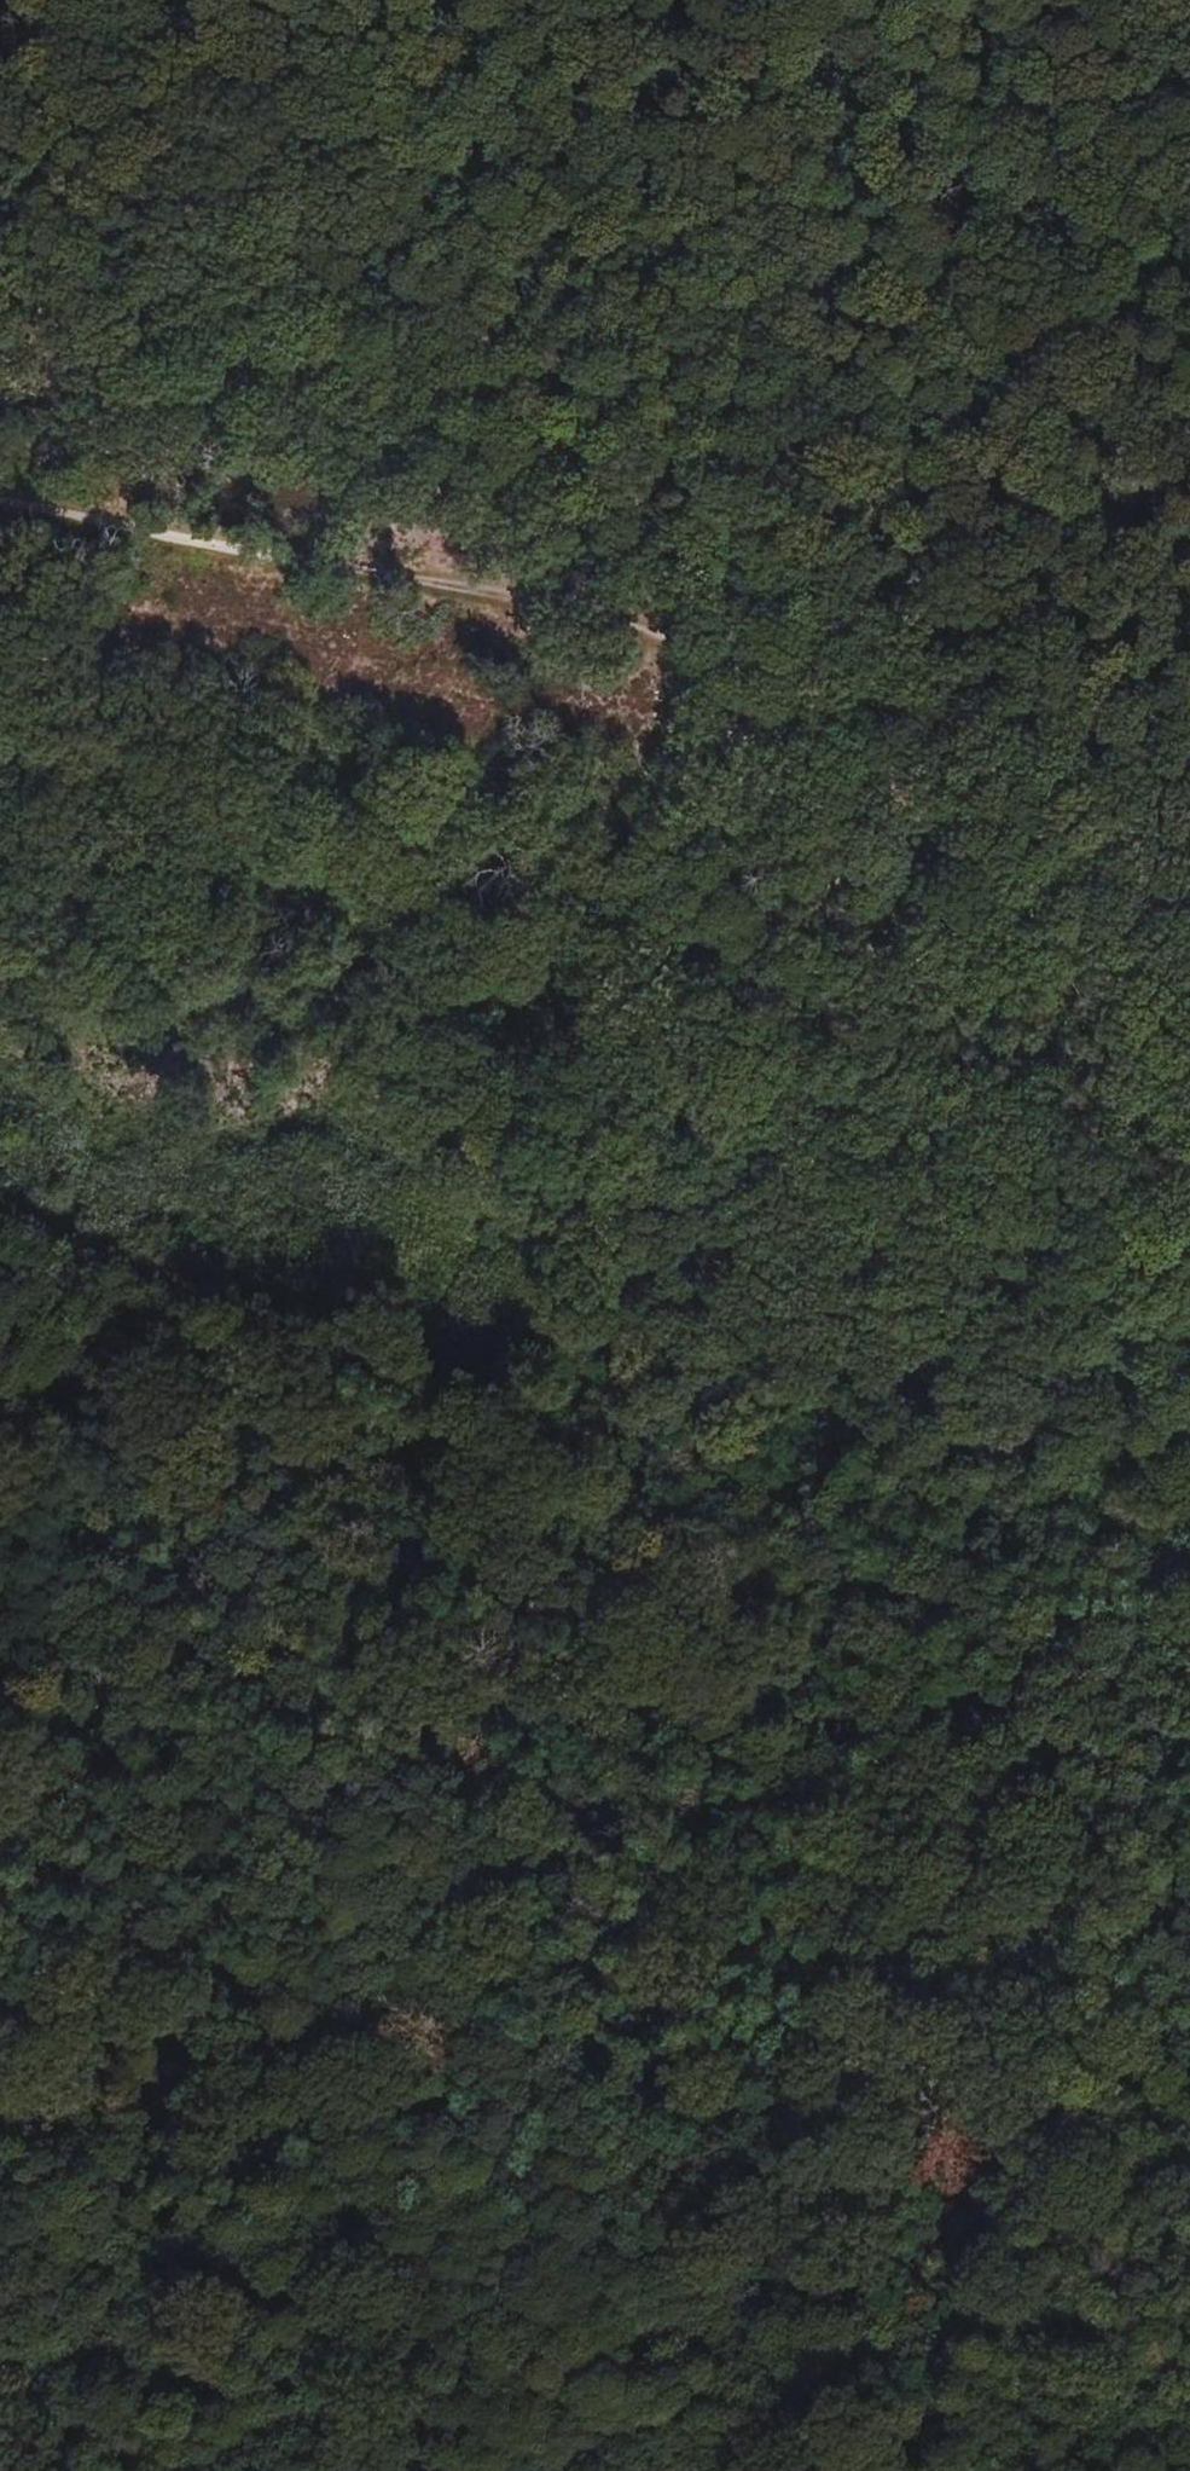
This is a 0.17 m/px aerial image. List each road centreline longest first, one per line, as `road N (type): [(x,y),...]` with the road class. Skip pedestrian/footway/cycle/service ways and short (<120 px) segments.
road 1 (track): [(1189,759),(1067,726),(942,737),(562,606),(0,504)]

